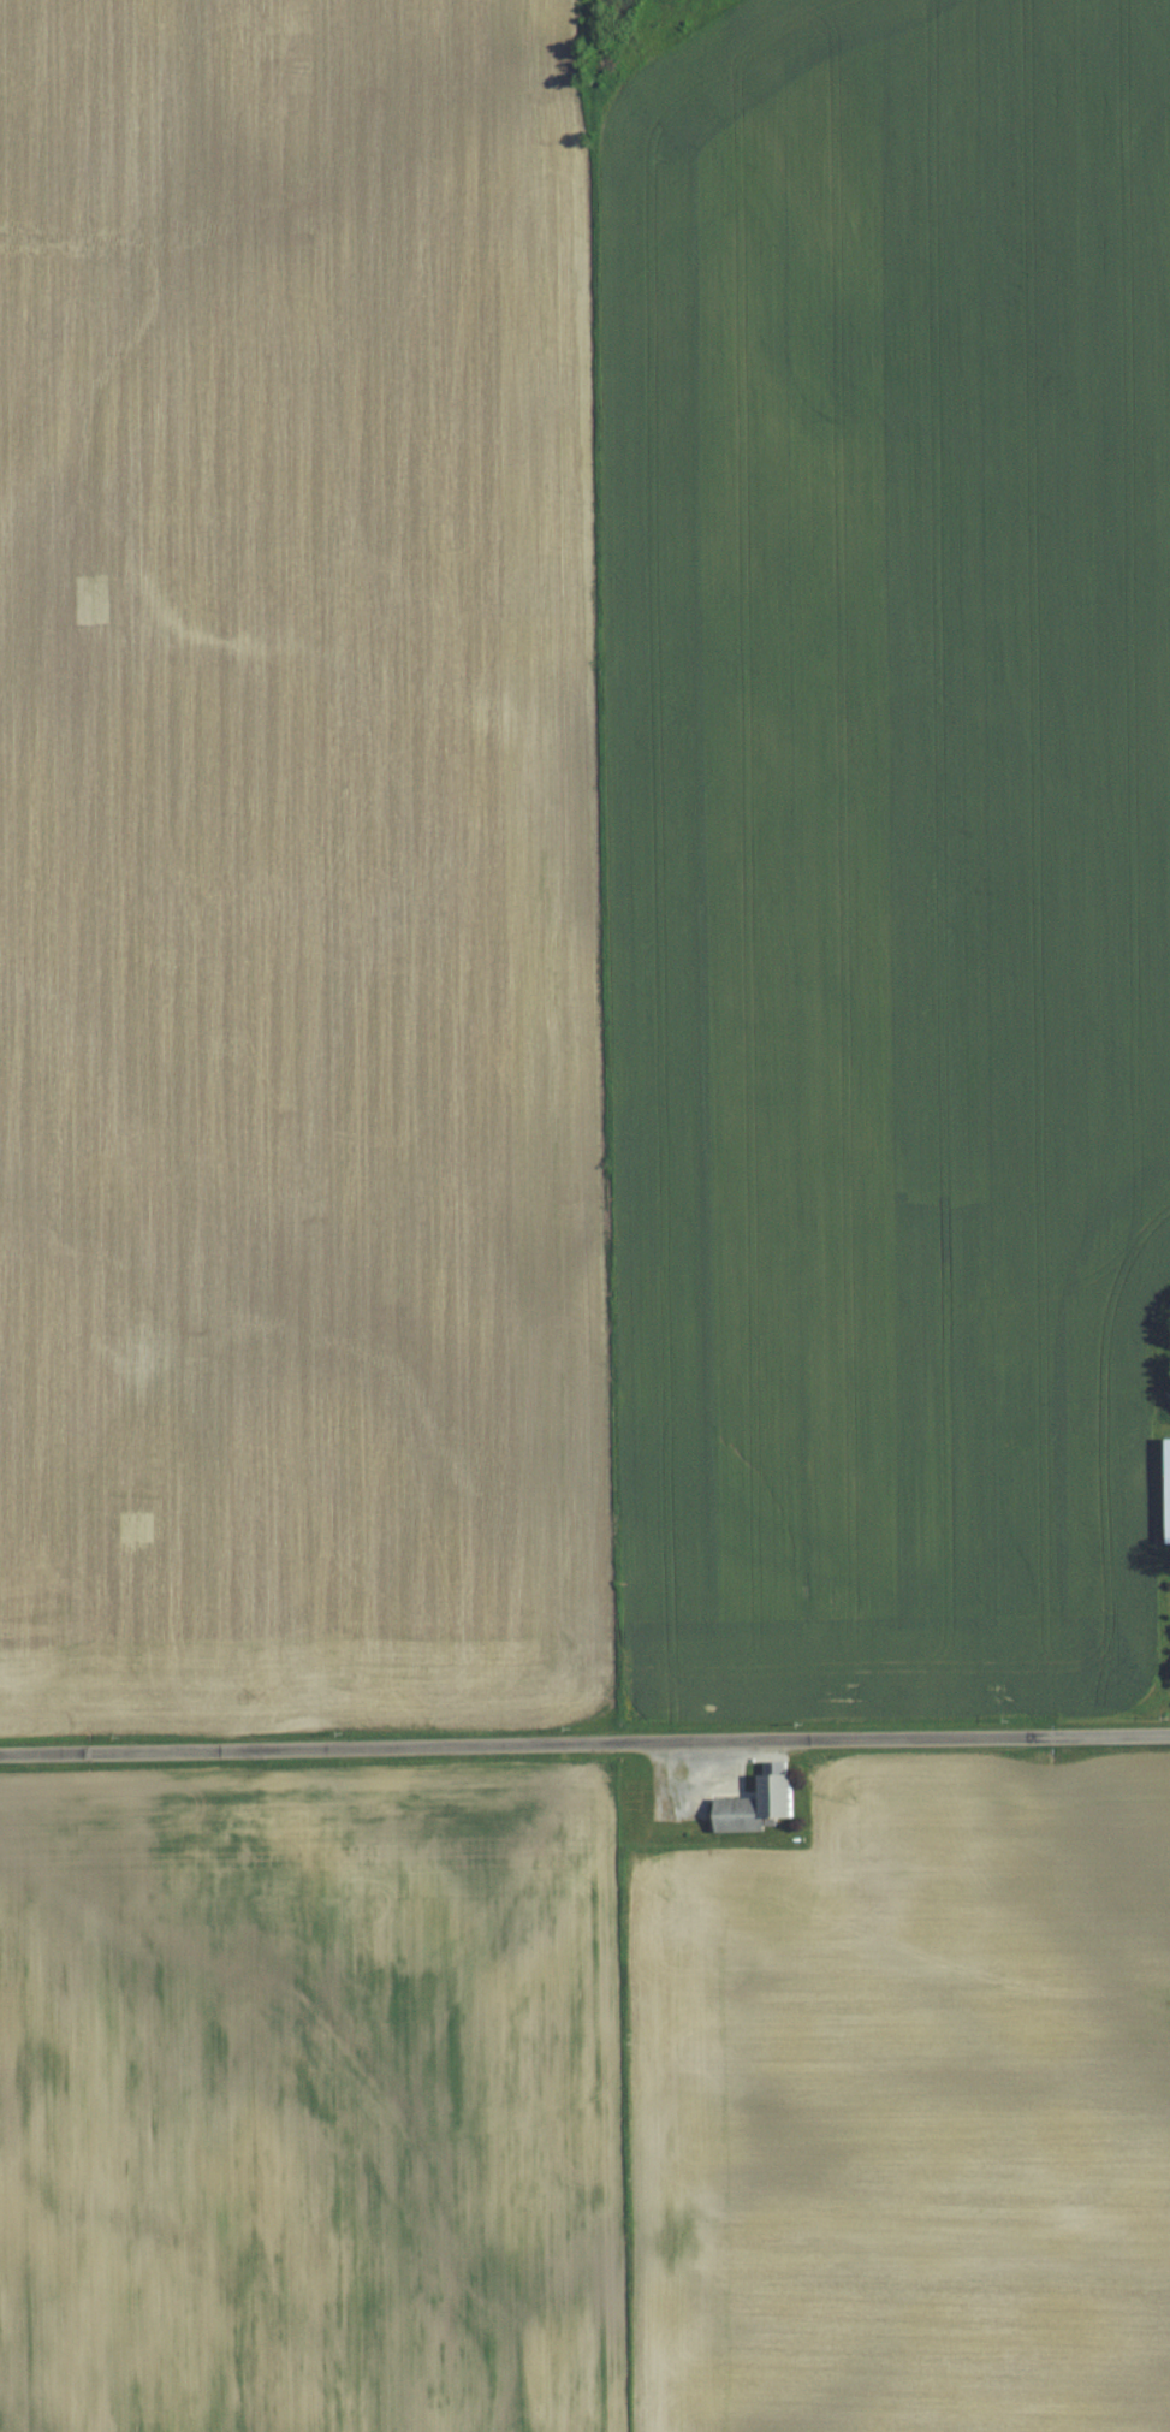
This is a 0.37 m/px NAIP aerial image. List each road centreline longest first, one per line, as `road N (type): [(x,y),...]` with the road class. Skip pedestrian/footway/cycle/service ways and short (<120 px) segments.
road 1 (residential): [(0,1754),(1169,1735)]

